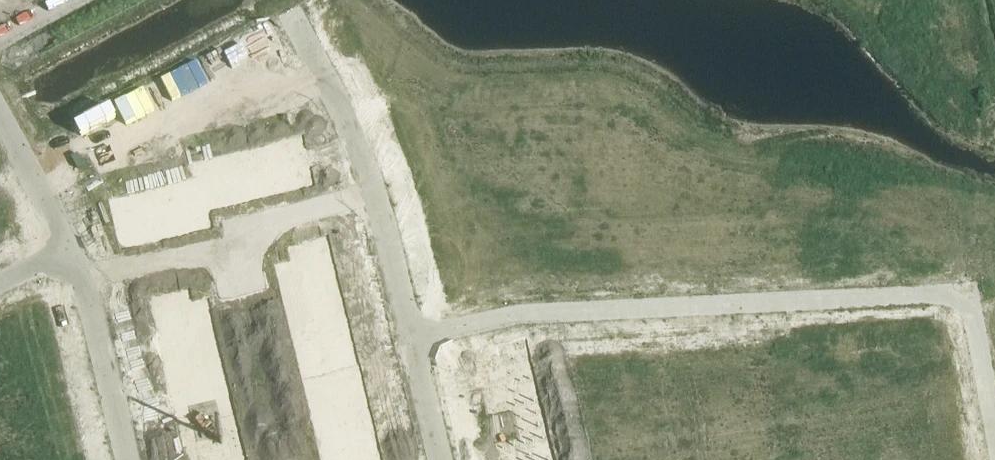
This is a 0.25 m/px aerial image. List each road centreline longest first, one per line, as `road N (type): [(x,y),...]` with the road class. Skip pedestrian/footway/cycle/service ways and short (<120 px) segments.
road 1 (residential): [(994,411),(980,327),(969,301),(944,295),(523,316),(413,342)]
road 2 (residential): [(413,342),(358,150),(281,0)]
road 3 (residential): [(127,459),(70,251)]
road 4 (residential): [(70,251),(0,117)]
road 5 (residential): [(441,459),(413,342)]

